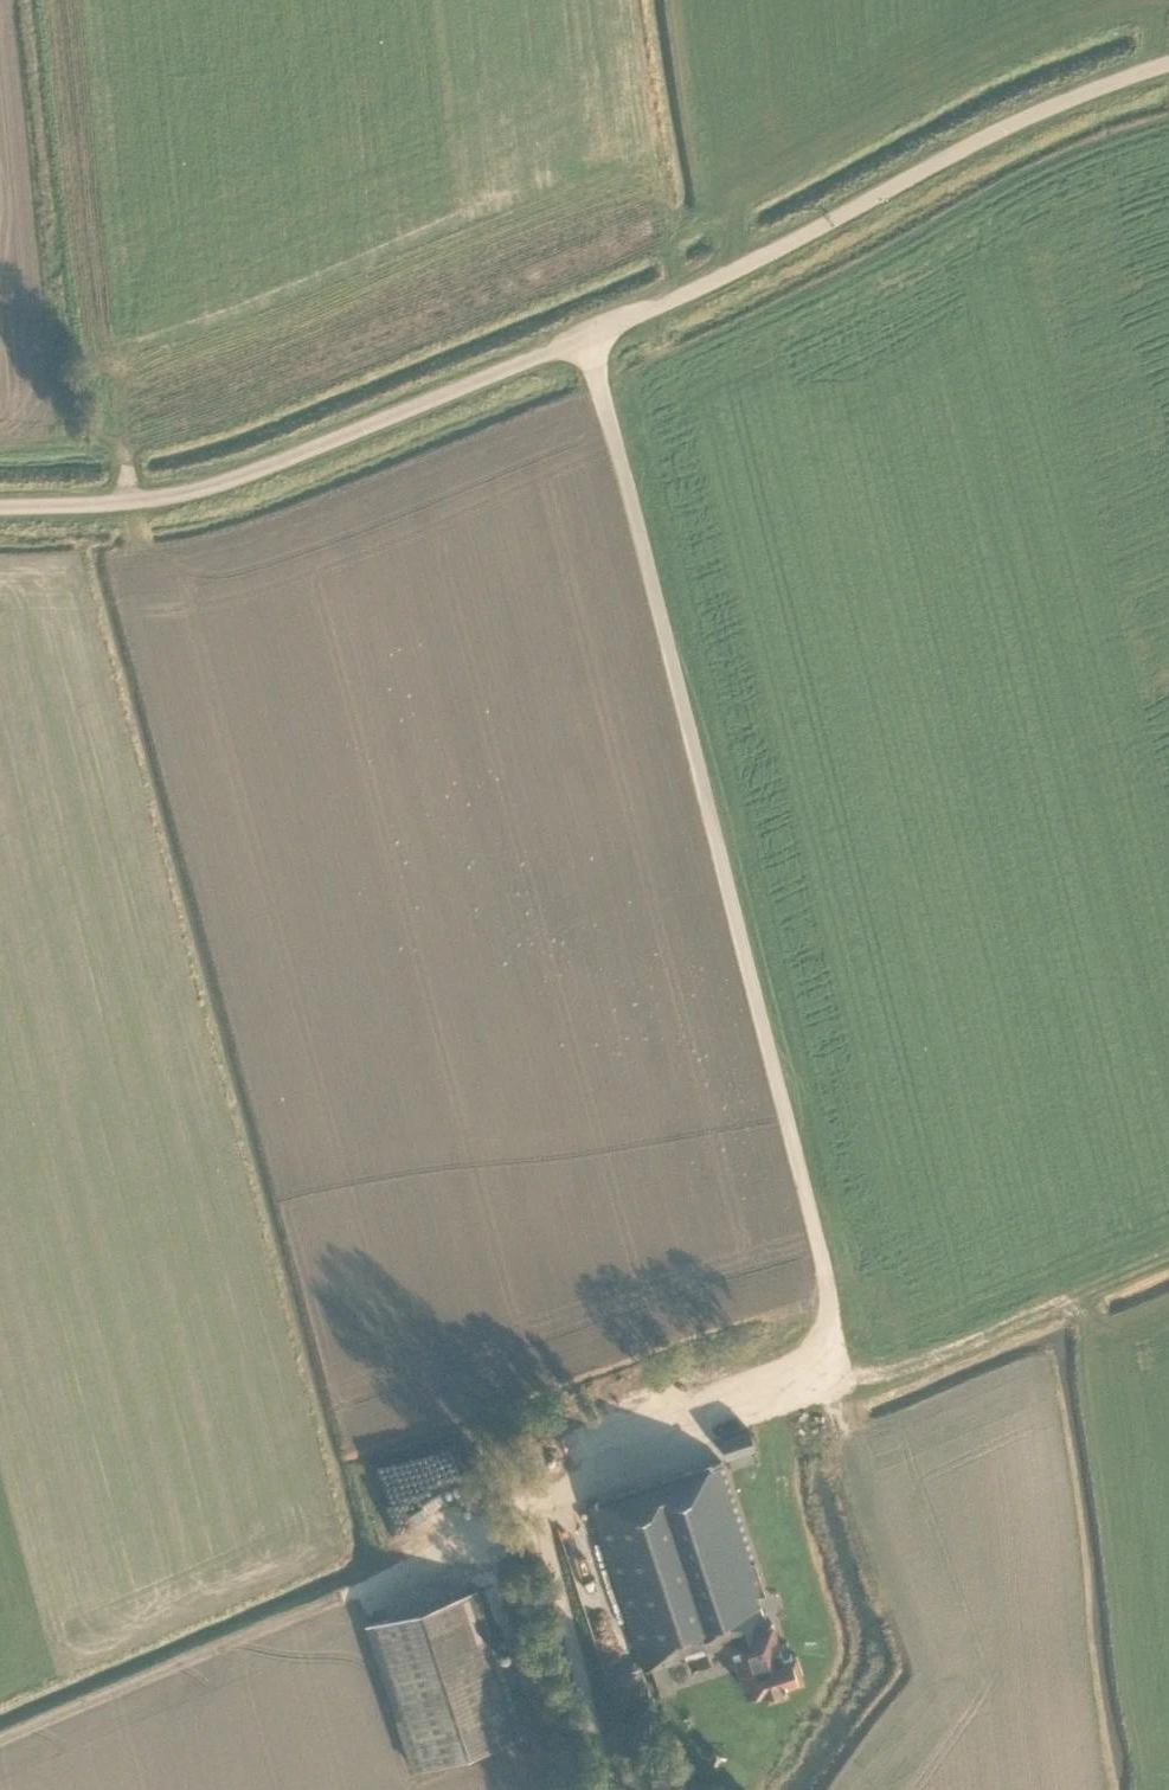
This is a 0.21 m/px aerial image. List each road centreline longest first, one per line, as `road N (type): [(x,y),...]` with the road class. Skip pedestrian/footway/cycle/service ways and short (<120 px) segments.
road 1 (unclassified): [(0,506),(175,492),(260,465),(592,328),(977,132),(1093,82),(1168,62)]

